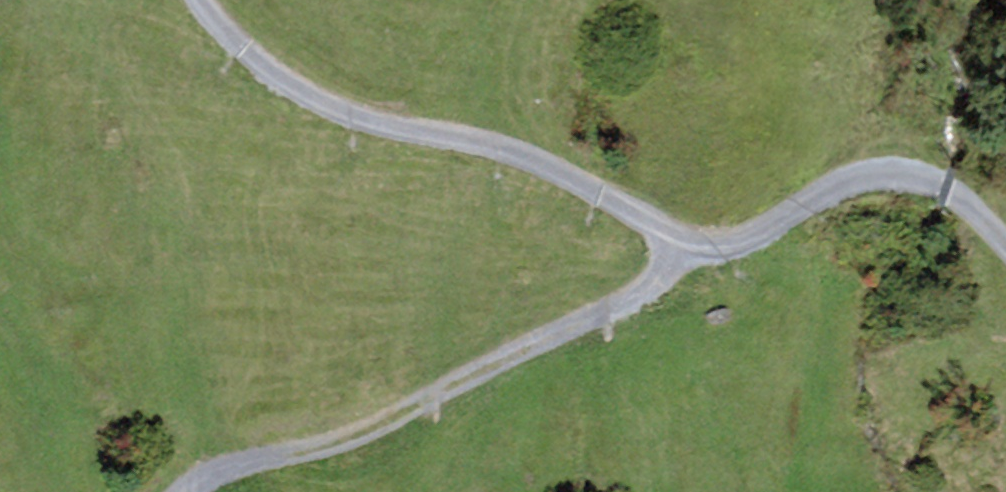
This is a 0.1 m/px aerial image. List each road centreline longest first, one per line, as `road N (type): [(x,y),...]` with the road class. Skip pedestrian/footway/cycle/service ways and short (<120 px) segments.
road 1 (track): [(194,0),(219,35),(278,82),(349,122),(508,155),(695,248),(724,247),(824,190),(864,178),(950,193),(1005,252)]
road 2 (track): [(695,248),(637,291),(356,438),(290,459),(226,465),(177,491)]

